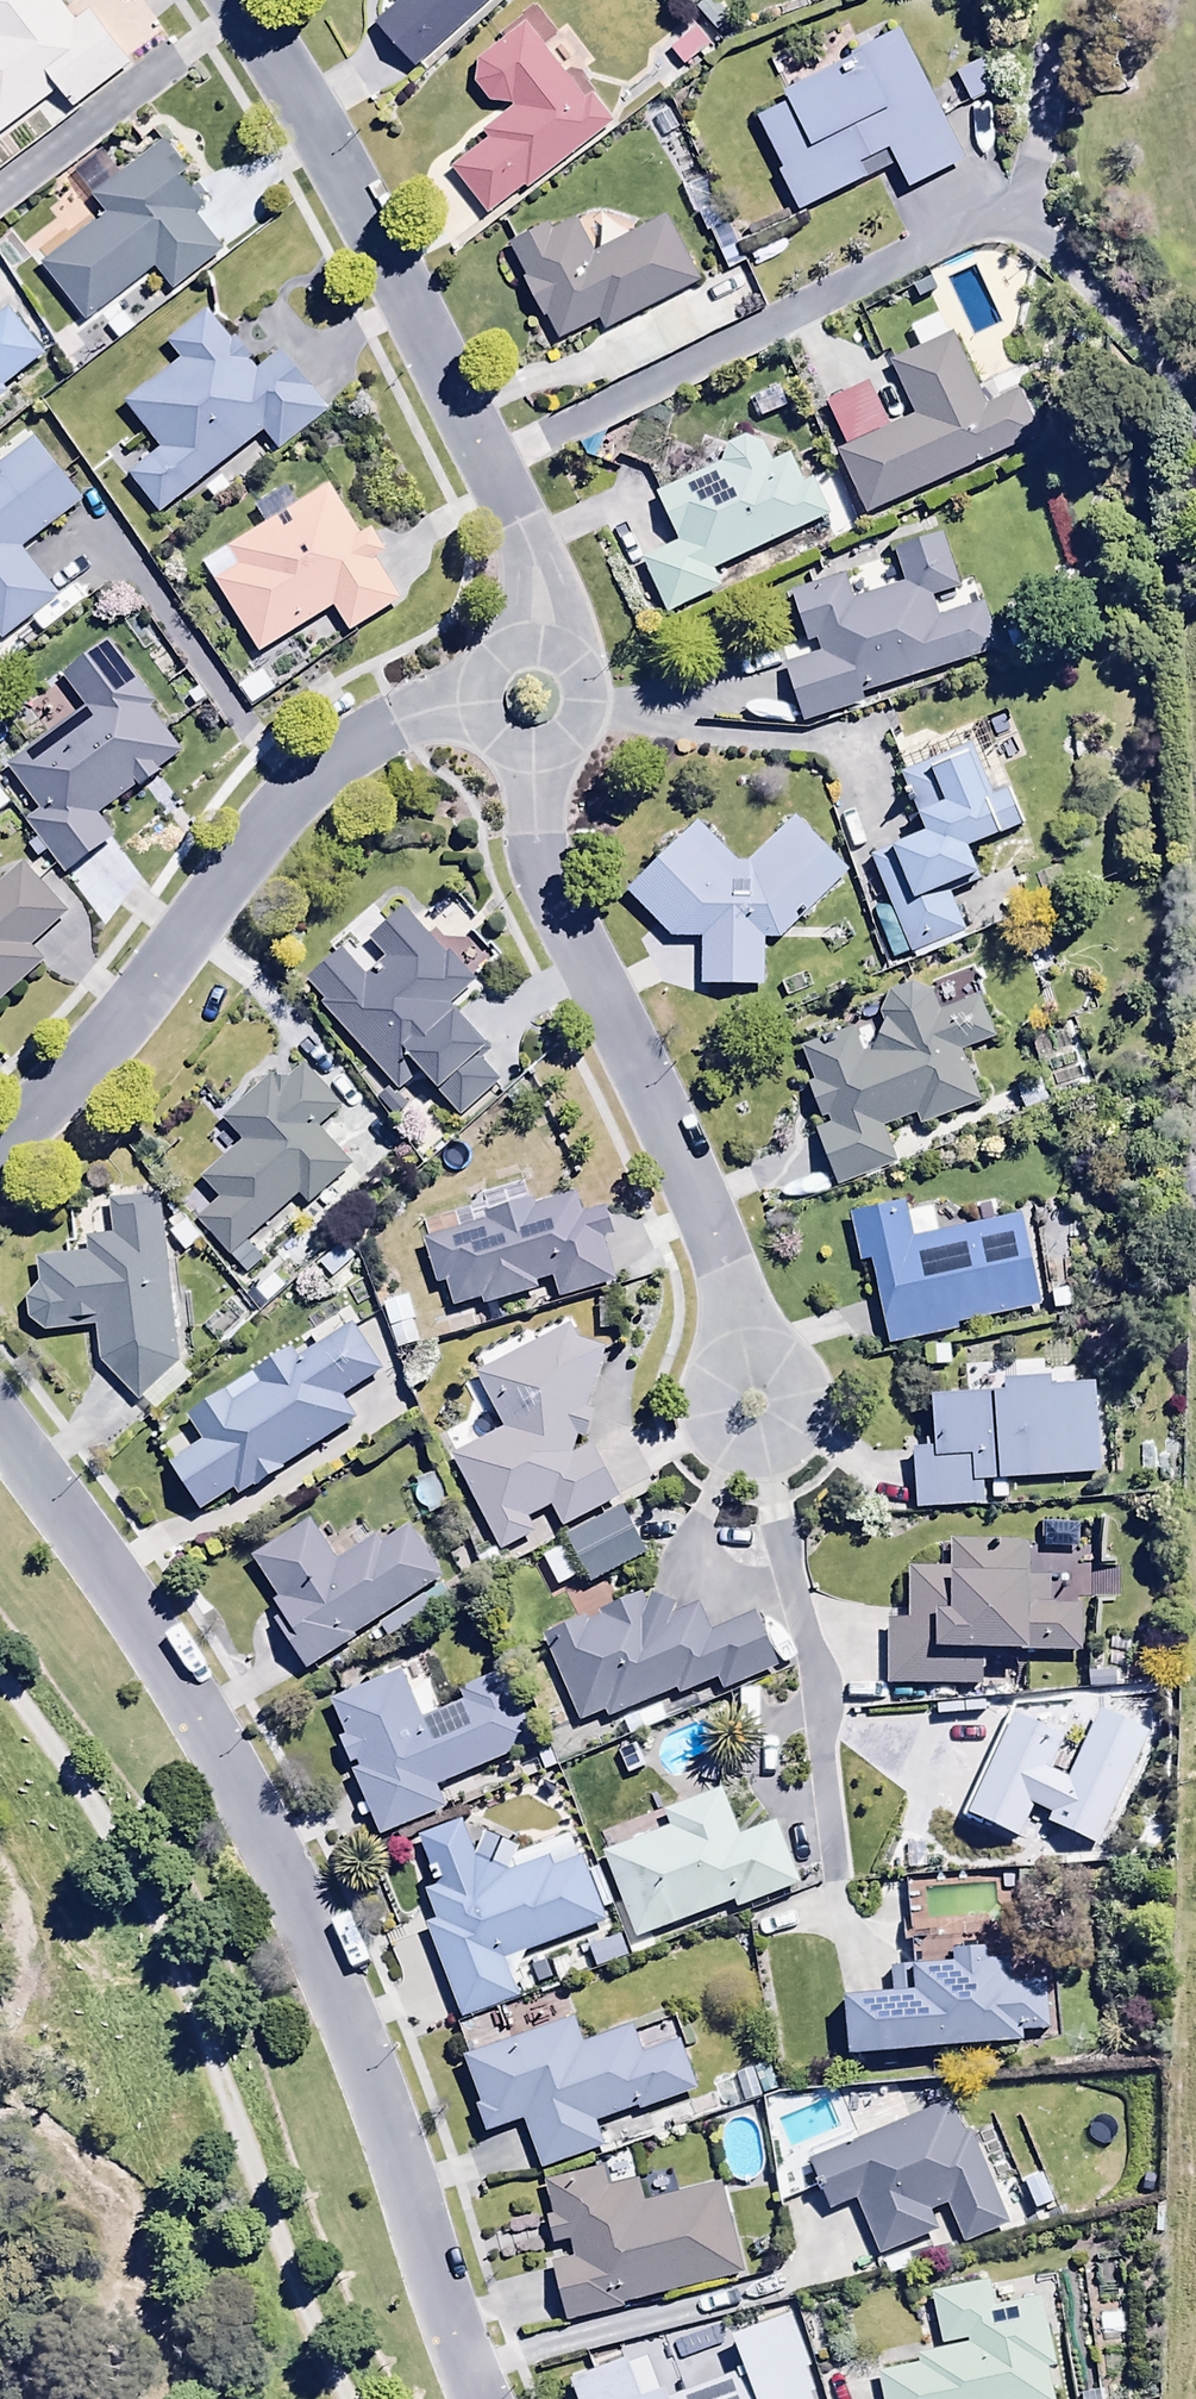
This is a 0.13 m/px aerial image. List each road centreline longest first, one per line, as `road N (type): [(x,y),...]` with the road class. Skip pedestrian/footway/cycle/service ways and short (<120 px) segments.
road 1 (residential): [(0,1434),(178,1686),(283,1873),(350,2029),(479,2398)]
road 2 (track): [(372,2398),(327,2313),(232,2047),(91,1771),(0,1656)]
road 3 (residential): [(540,650),(538,584),(521,534),(399,286),(235,0)]
road 4 (residential): [(753,1406),(696,1191),(550,887),(537,847),(531,751)]
road 5 (residential): [(0,1143),(102,1044),(321,767),(385,726),(478,703)]
road 6 (residential): [(540,650),(572,672),(579,711),(567,734),(531,751)]

